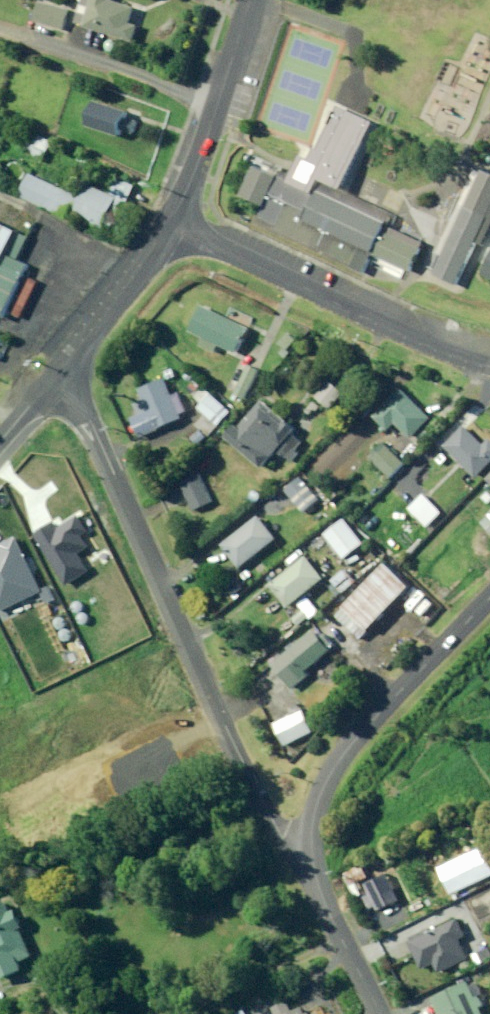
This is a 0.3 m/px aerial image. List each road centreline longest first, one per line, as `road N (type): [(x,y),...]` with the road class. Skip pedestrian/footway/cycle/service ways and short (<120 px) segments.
road 1 (unclassified): [(66,368),(283,841),(309,864)]
road 2 (unclassified): [(489,363),(430,348),(160,216)]
road 3 (unclassified): [(489,599),(351,745),(320,799),(309,864)]
road 4 (unclassified): [(238,0),(160,216)]
road 5 (unclassified): [(160,216),(66,368)]
road 6 (unclassified): [(309,864),(380,1013)]

